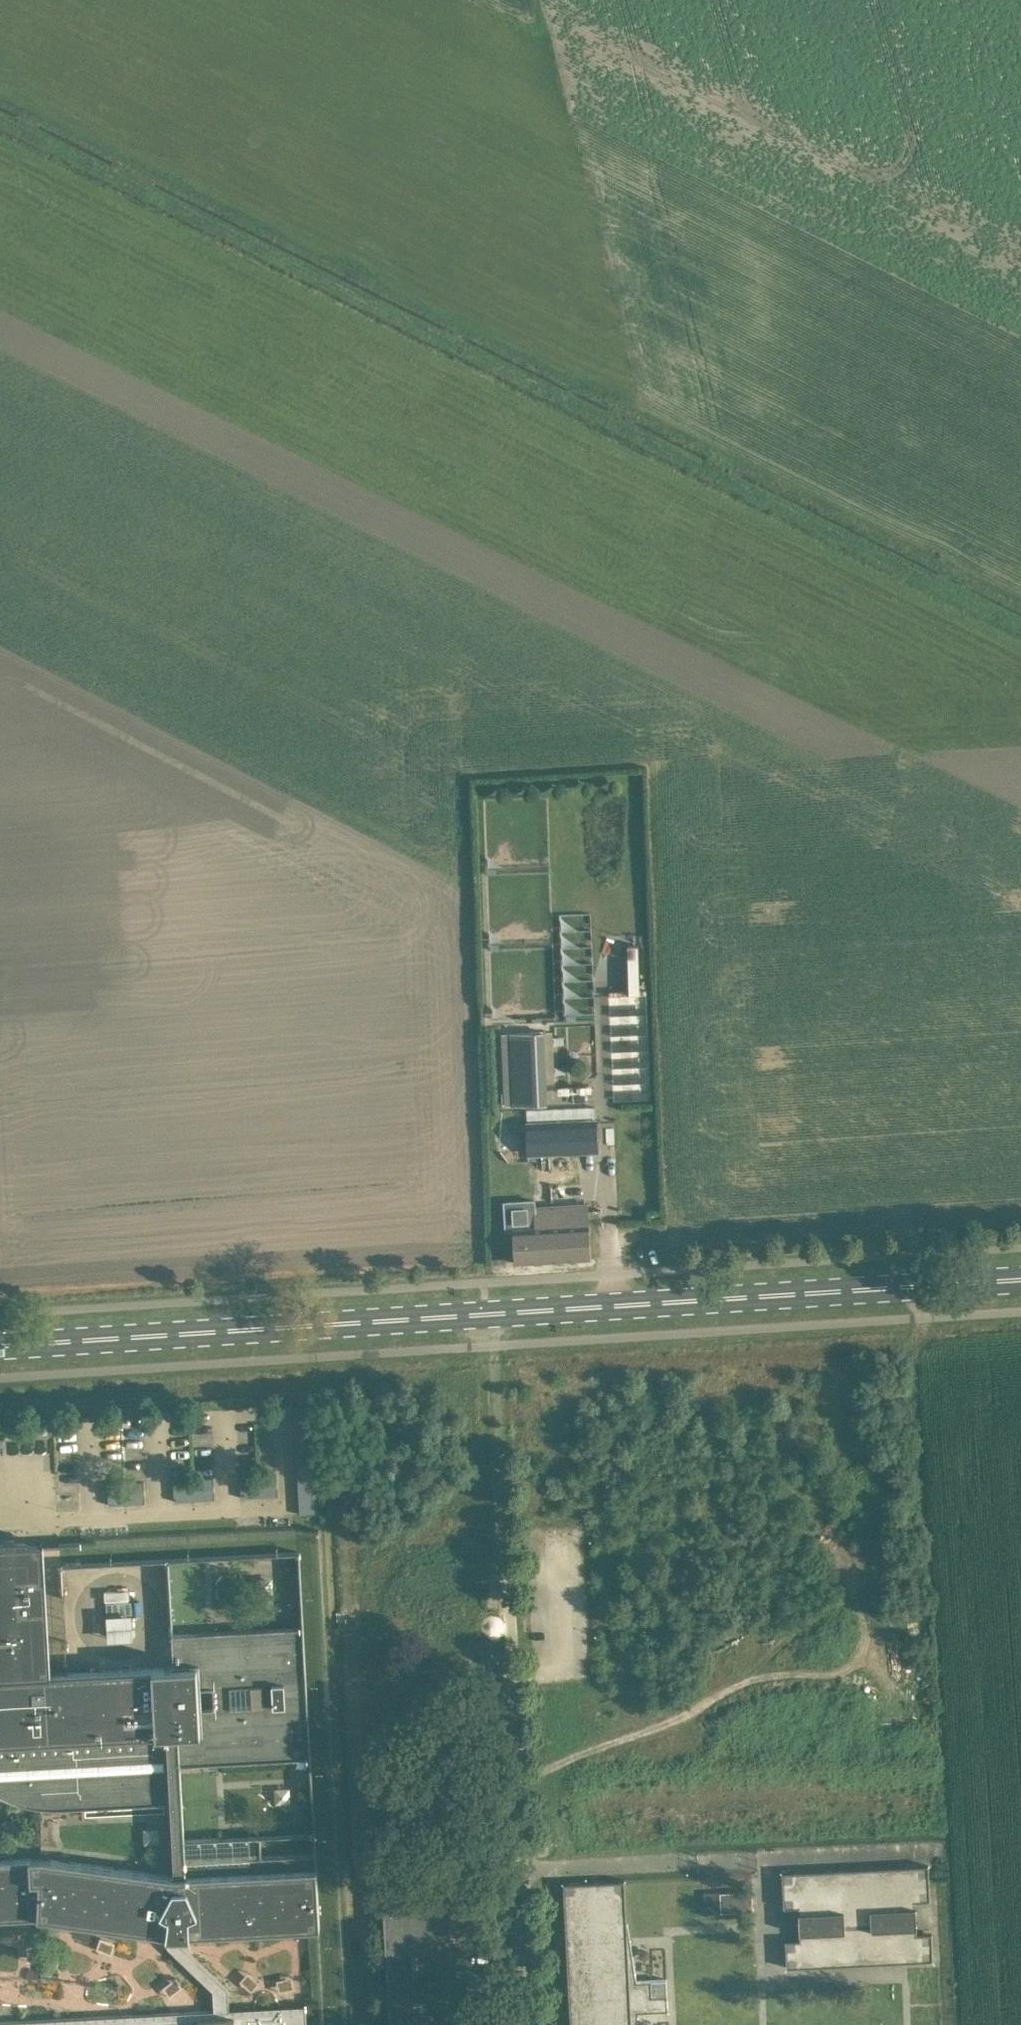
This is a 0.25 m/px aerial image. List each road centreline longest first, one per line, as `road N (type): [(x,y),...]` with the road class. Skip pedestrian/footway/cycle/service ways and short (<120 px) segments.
road 1 (primary): [(1020,1277),(0,1345)]

